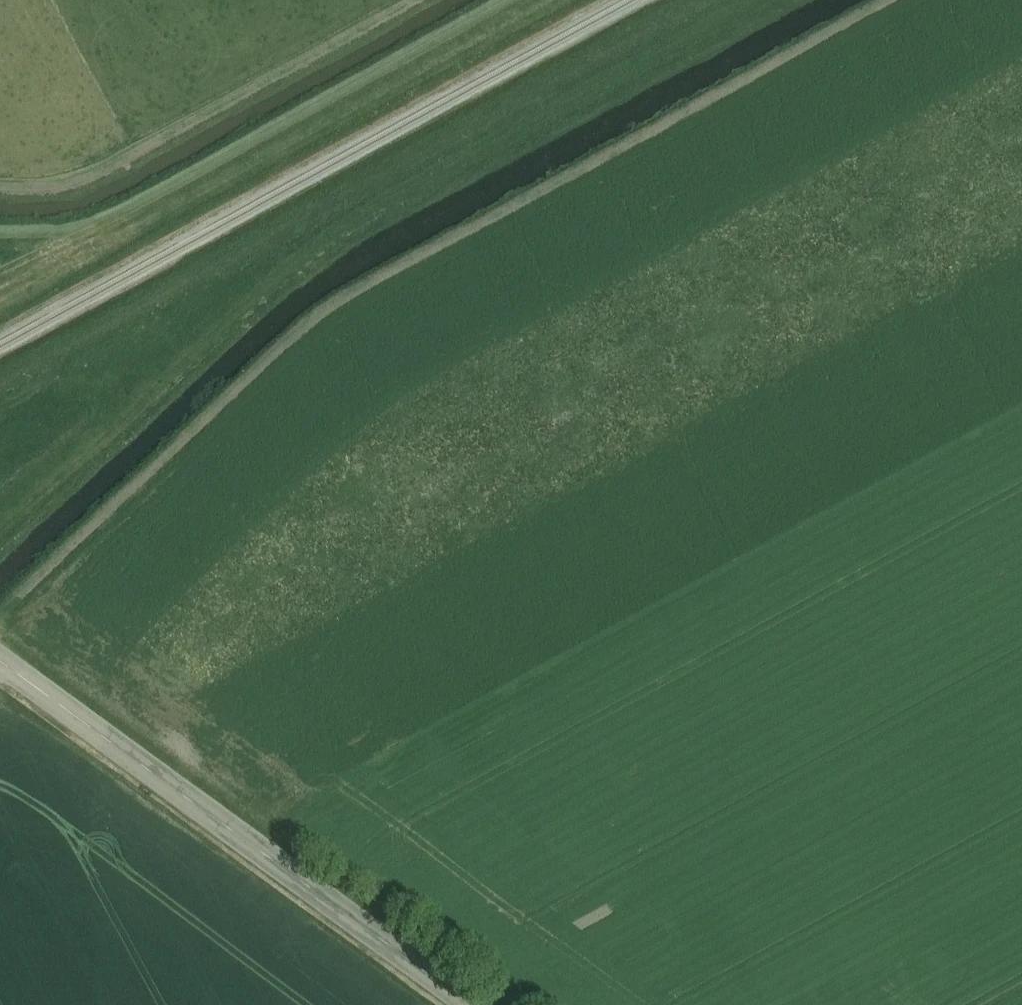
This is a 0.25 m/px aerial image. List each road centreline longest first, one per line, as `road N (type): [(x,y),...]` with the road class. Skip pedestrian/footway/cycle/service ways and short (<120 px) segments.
road 1 (tertiary): [(471,1004),(0,659)]

